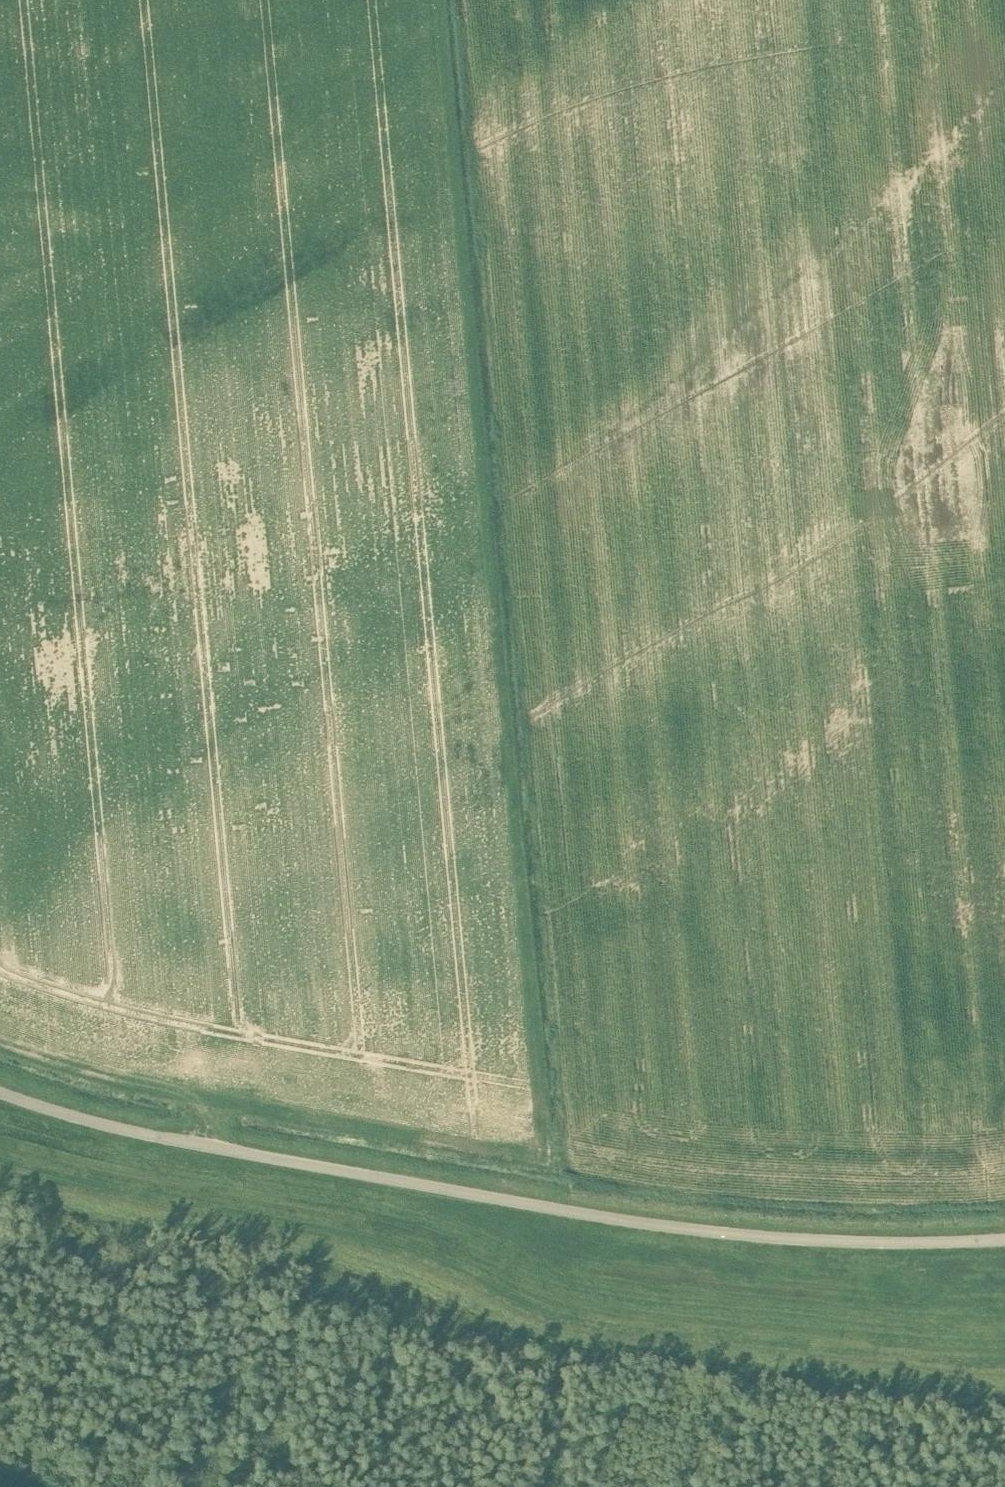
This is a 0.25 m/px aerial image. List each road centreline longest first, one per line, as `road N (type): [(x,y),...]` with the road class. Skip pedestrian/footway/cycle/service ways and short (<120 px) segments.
road 1 (track): [(1004,1366),(601,1320),(525,1300),(425,1252),(0,1160)]
road 2 (unclassified): [(0,1090),(217,1149),(641,1220),(792,1238),(1004,1237)]

